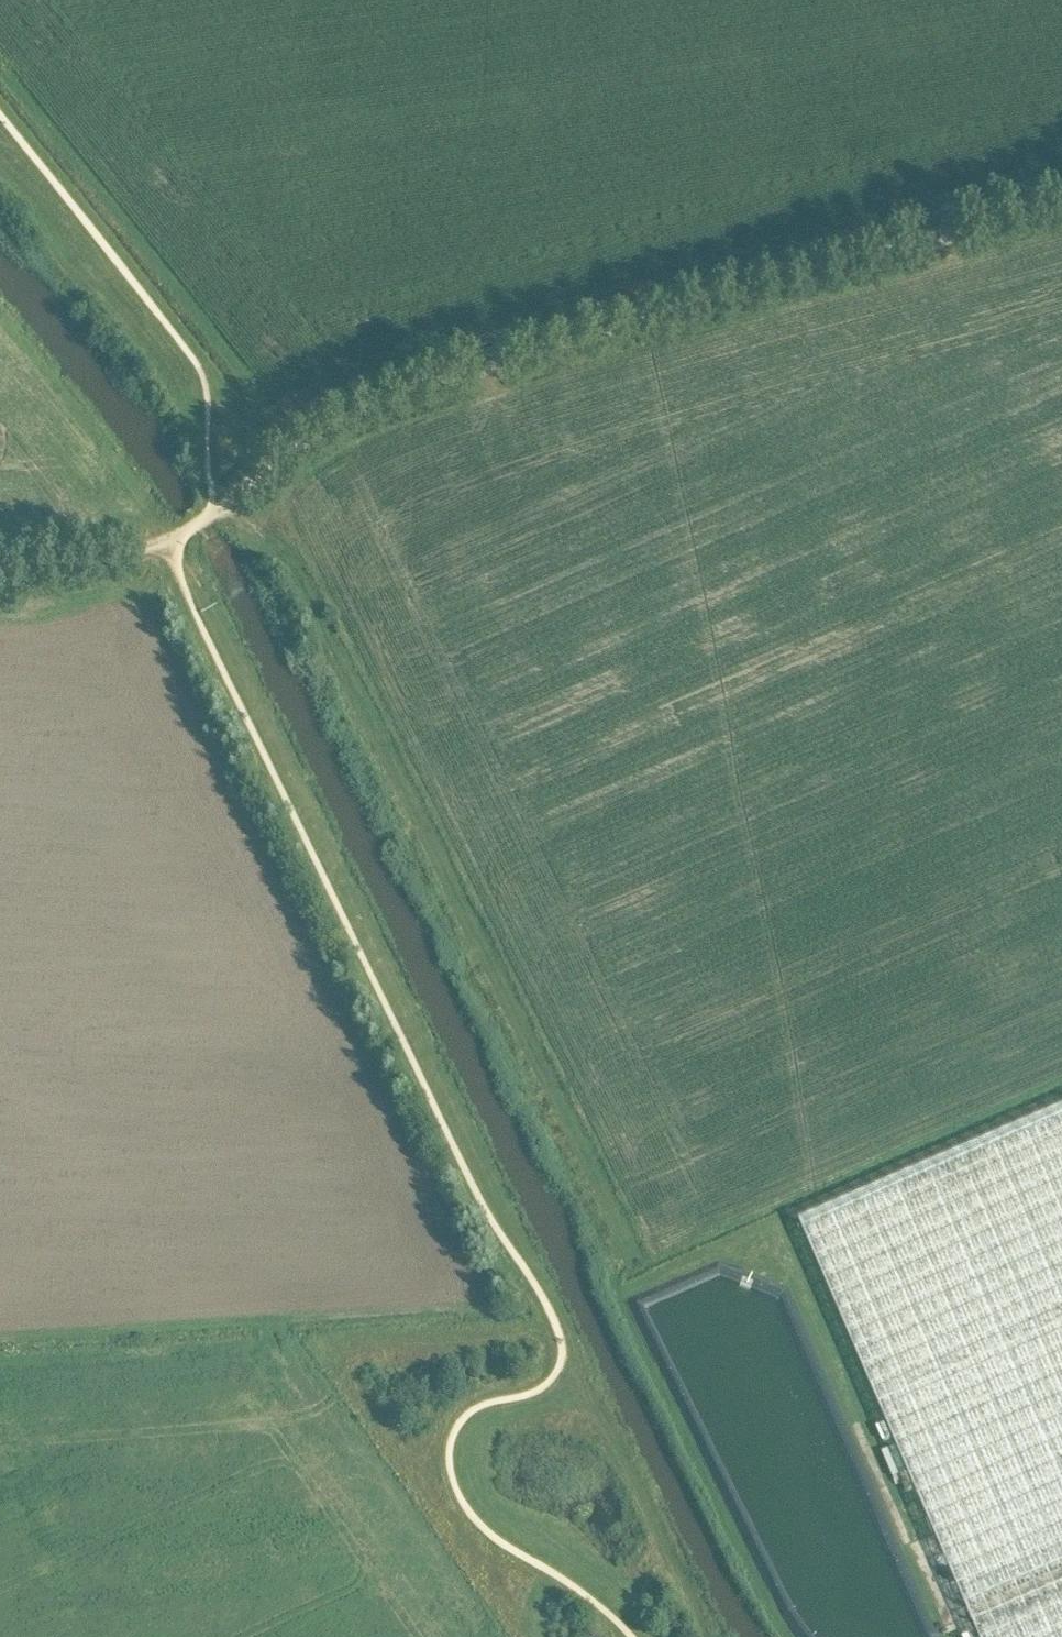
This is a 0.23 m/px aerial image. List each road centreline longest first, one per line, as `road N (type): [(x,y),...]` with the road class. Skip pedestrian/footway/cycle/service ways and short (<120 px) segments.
road 1 (track): [(223,507),(304,442),(384,401),(1061,208)]
road 2 (track): [(0,578),(176,537)]

